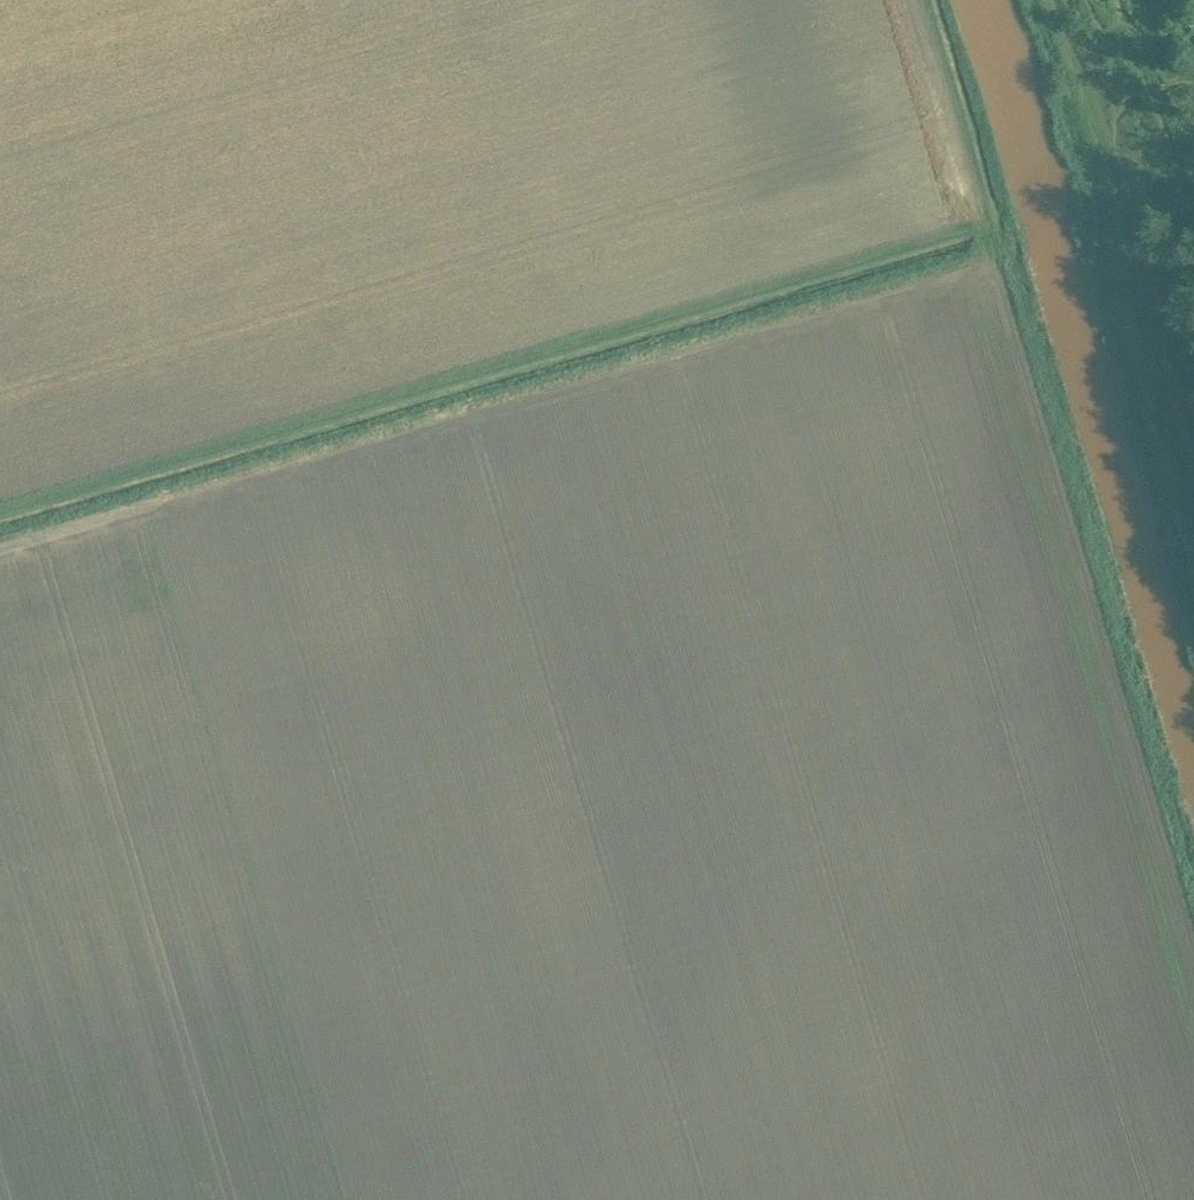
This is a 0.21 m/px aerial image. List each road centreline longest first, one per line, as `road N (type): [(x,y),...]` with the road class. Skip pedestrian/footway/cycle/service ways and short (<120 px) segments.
road 1 (track): [(1193,498),(1138,290),(1129,196),(1118,167)]
road 2 (track): [(1051,0),(1118,167)]

